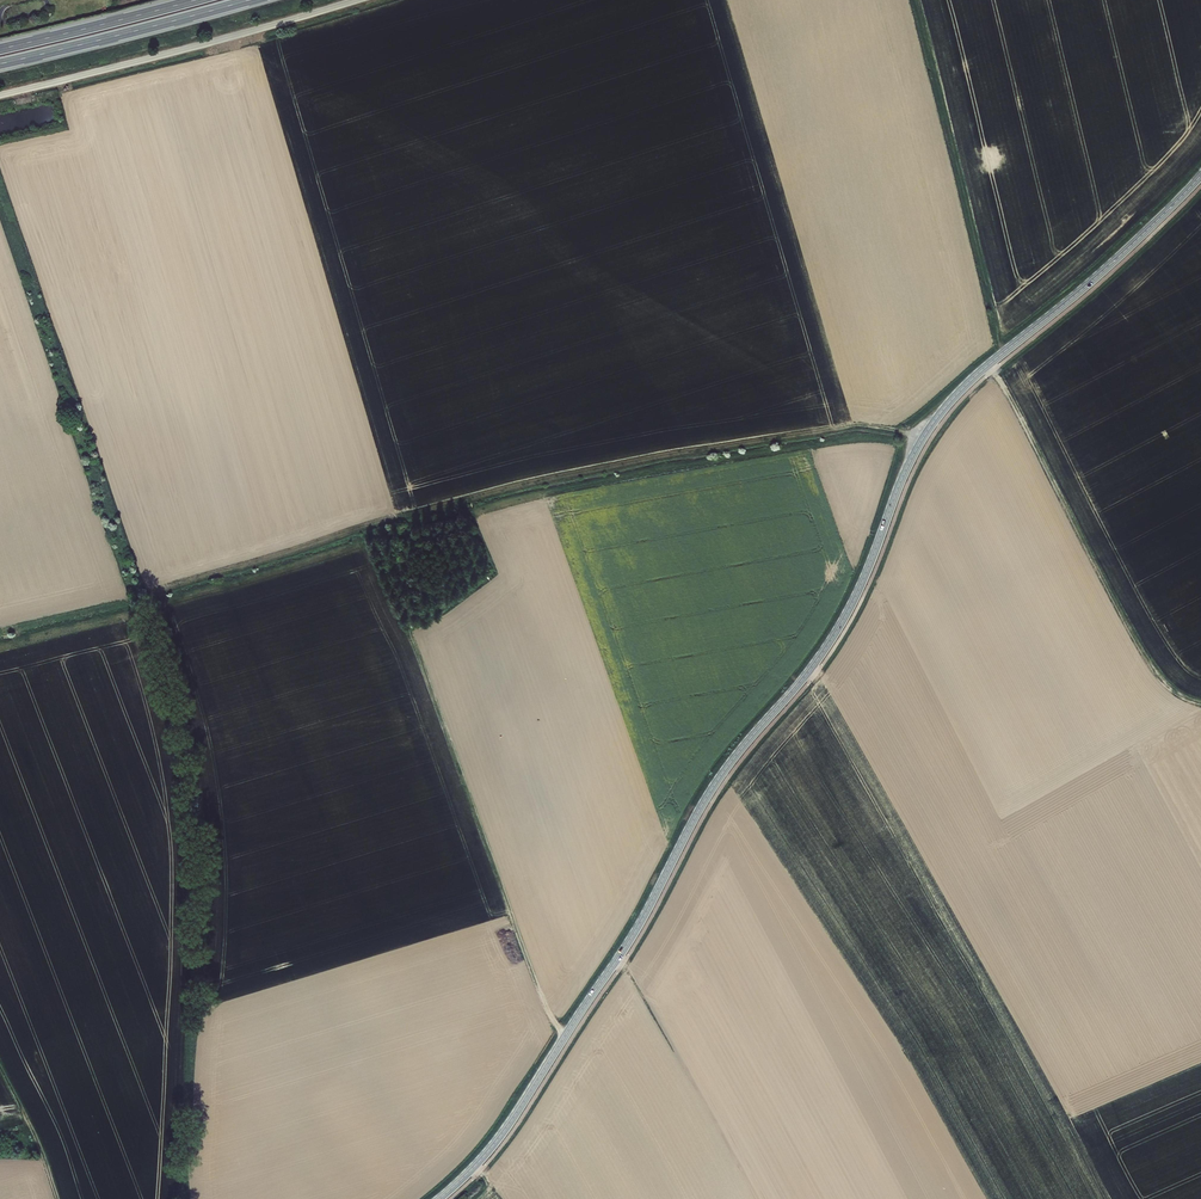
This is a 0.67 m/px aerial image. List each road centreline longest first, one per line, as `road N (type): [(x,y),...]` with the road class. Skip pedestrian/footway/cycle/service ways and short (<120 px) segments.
road 1 (tertiary): [(1200,175),(936,419),(830,642),(714,786),(637,929),(529,1093),(439,1198)]
road 2 (track): [(1200,705),(1158,679),(989,365)]
road 3 (track): [(1004,353),(919,0)]
road 4 (trunk): [(0,64),(249,0)]
road 5 (trunk): [(196,0),(0,49)]
road 6 (track): [(58,1198),(0,1068)]

